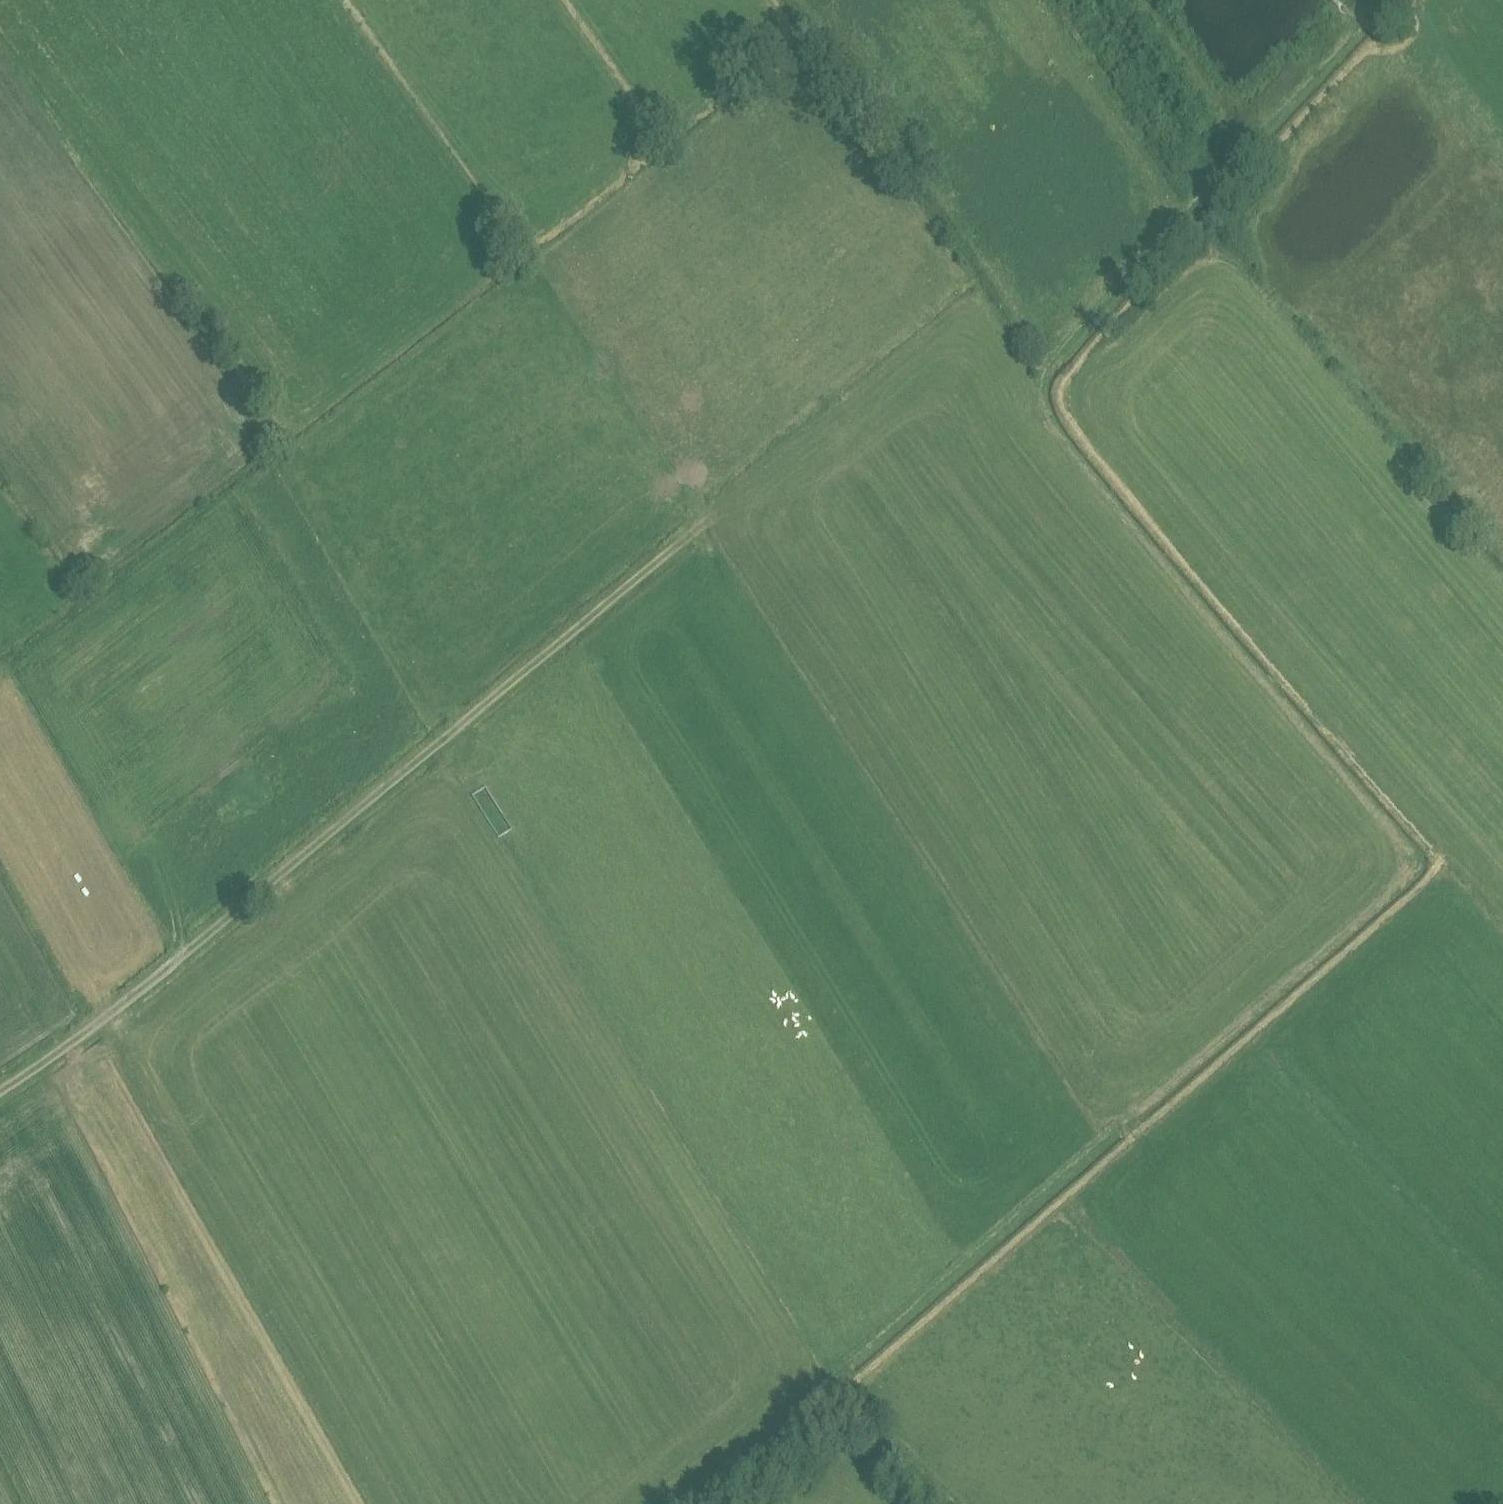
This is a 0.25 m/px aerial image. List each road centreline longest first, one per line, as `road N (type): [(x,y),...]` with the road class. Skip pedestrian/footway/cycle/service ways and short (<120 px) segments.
road 1 (track): [(0,1094),(147,989),(729,500)]

